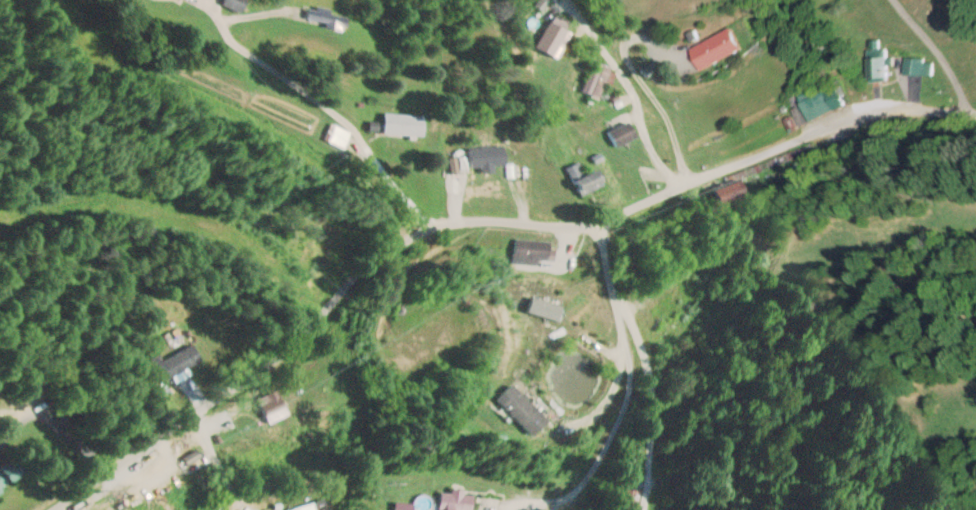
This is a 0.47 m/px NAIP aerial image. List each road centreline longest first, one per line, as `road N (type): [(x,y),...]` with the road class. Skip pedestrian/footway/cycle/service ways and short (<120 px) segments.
road 1 (residential): [(975,122),(883,105),(597,225),(427,226),(379,255),(276,358),(23,509)]

